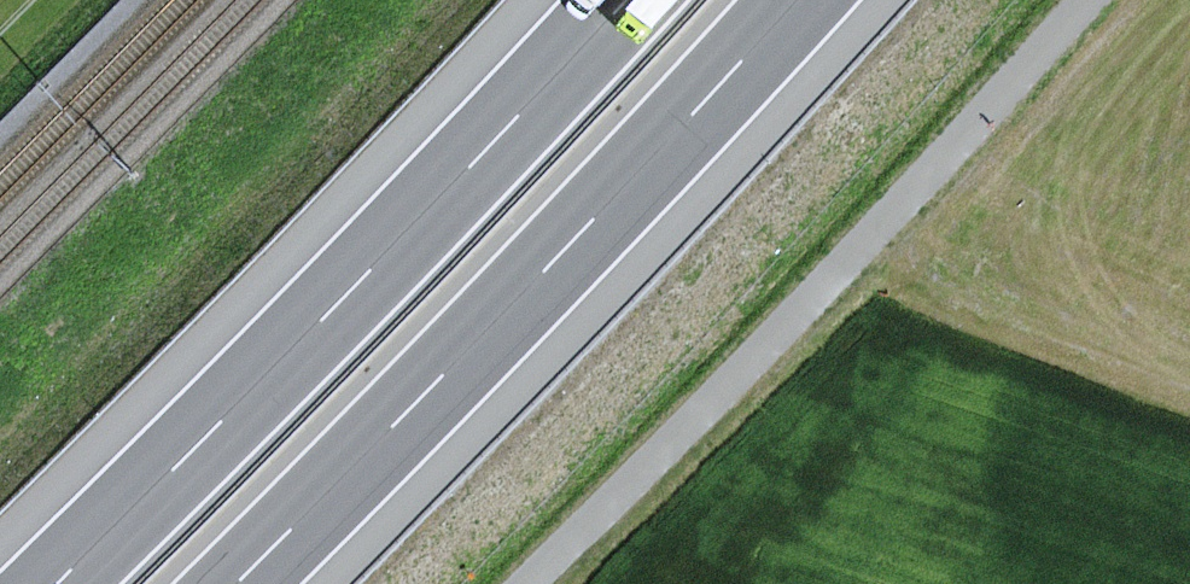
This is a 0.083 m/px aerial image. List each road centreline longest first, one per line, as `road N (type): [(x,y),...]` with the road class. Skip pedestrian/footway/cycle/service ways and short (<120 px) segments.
road 1 (motorway): [(629,0),(46,583)]
road 2 (motorway): [(231,583),(799,0)]
road 3 (track): [(1076,0),(778,339),(524,583)]

